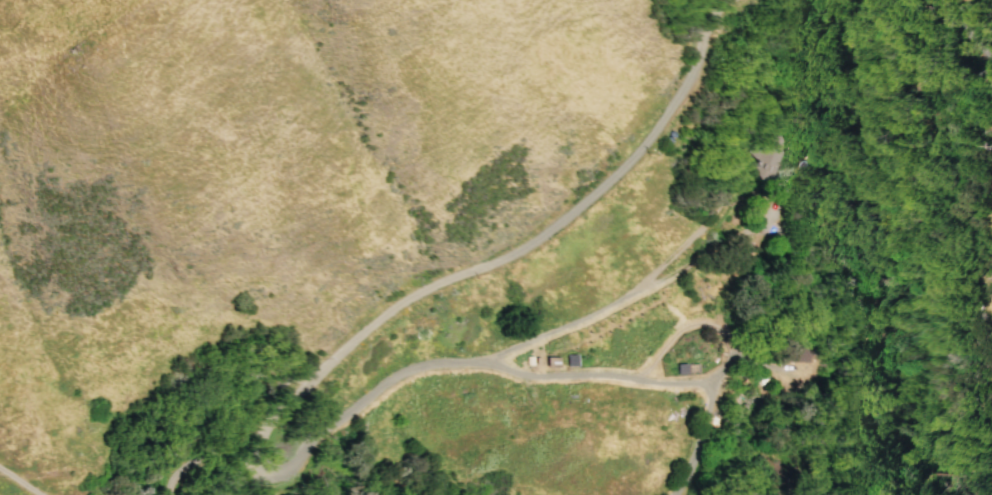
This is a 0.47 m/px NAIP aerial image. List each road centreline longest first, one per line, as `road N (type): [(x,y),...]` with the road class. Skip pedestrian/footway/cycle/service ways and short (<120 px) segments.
road 1 (residential): [(738,0),(717,18),(693,76),(616,174),(505,259),(386,315),(292,406),(266,465)]
road 2 (residential): [(266,465),(277,475),(301,465),(411,368),(486,360),(540,374),(695,382),(726,372),(734,391),(698,494)]
road 3 (residential): [(486,360),(671,281),(790,202)]

